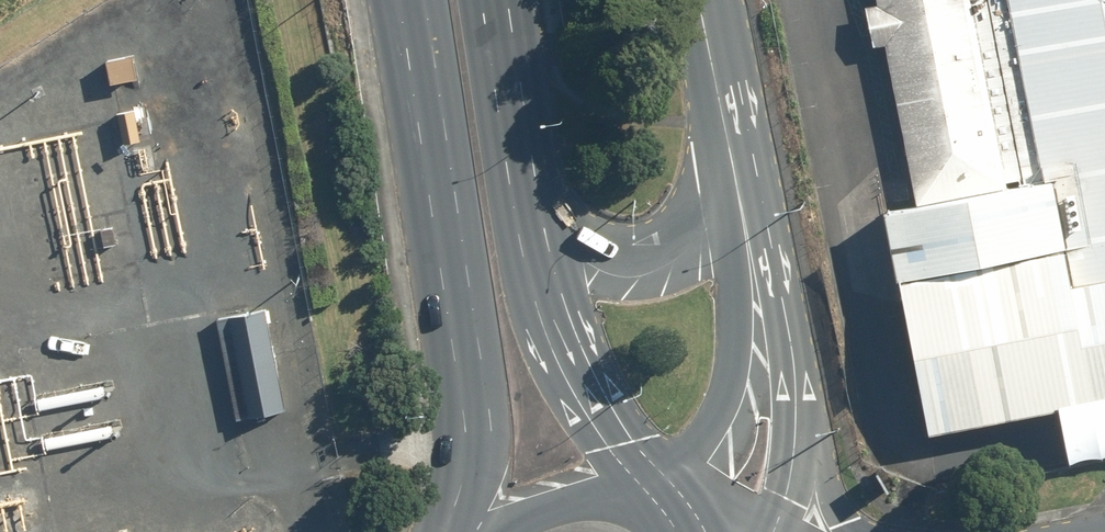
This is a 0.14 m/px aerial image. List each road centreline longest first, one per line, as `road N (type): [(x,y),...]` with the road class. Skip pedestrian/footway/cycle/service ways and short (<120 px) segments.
road 1 (primary): [(470,531),(480,420),(407,0)]
road 2 (primary): [(520,197),(554,333),(646,493)]
road 3 (secondary): [(653,497),(726,386),(742,242)]
road 4 (primary): [(520,197),(569,231),(623,247),(662,237),(730,184)]
road 5 (primary): [(489,0),(520,197)]
road 6 (secondary): [(730,184),(696,0)]
road 7 (secondary): [(742,242),(781,311),(800,413)]
road 8 (primary): [(484,531),(539,504),(585,492),(646,493)]
road 9 (secondary): [(800,413),(820,475),(852,531)]
road 10 (secondary): [(800,413),(794,462),(767,530)]

